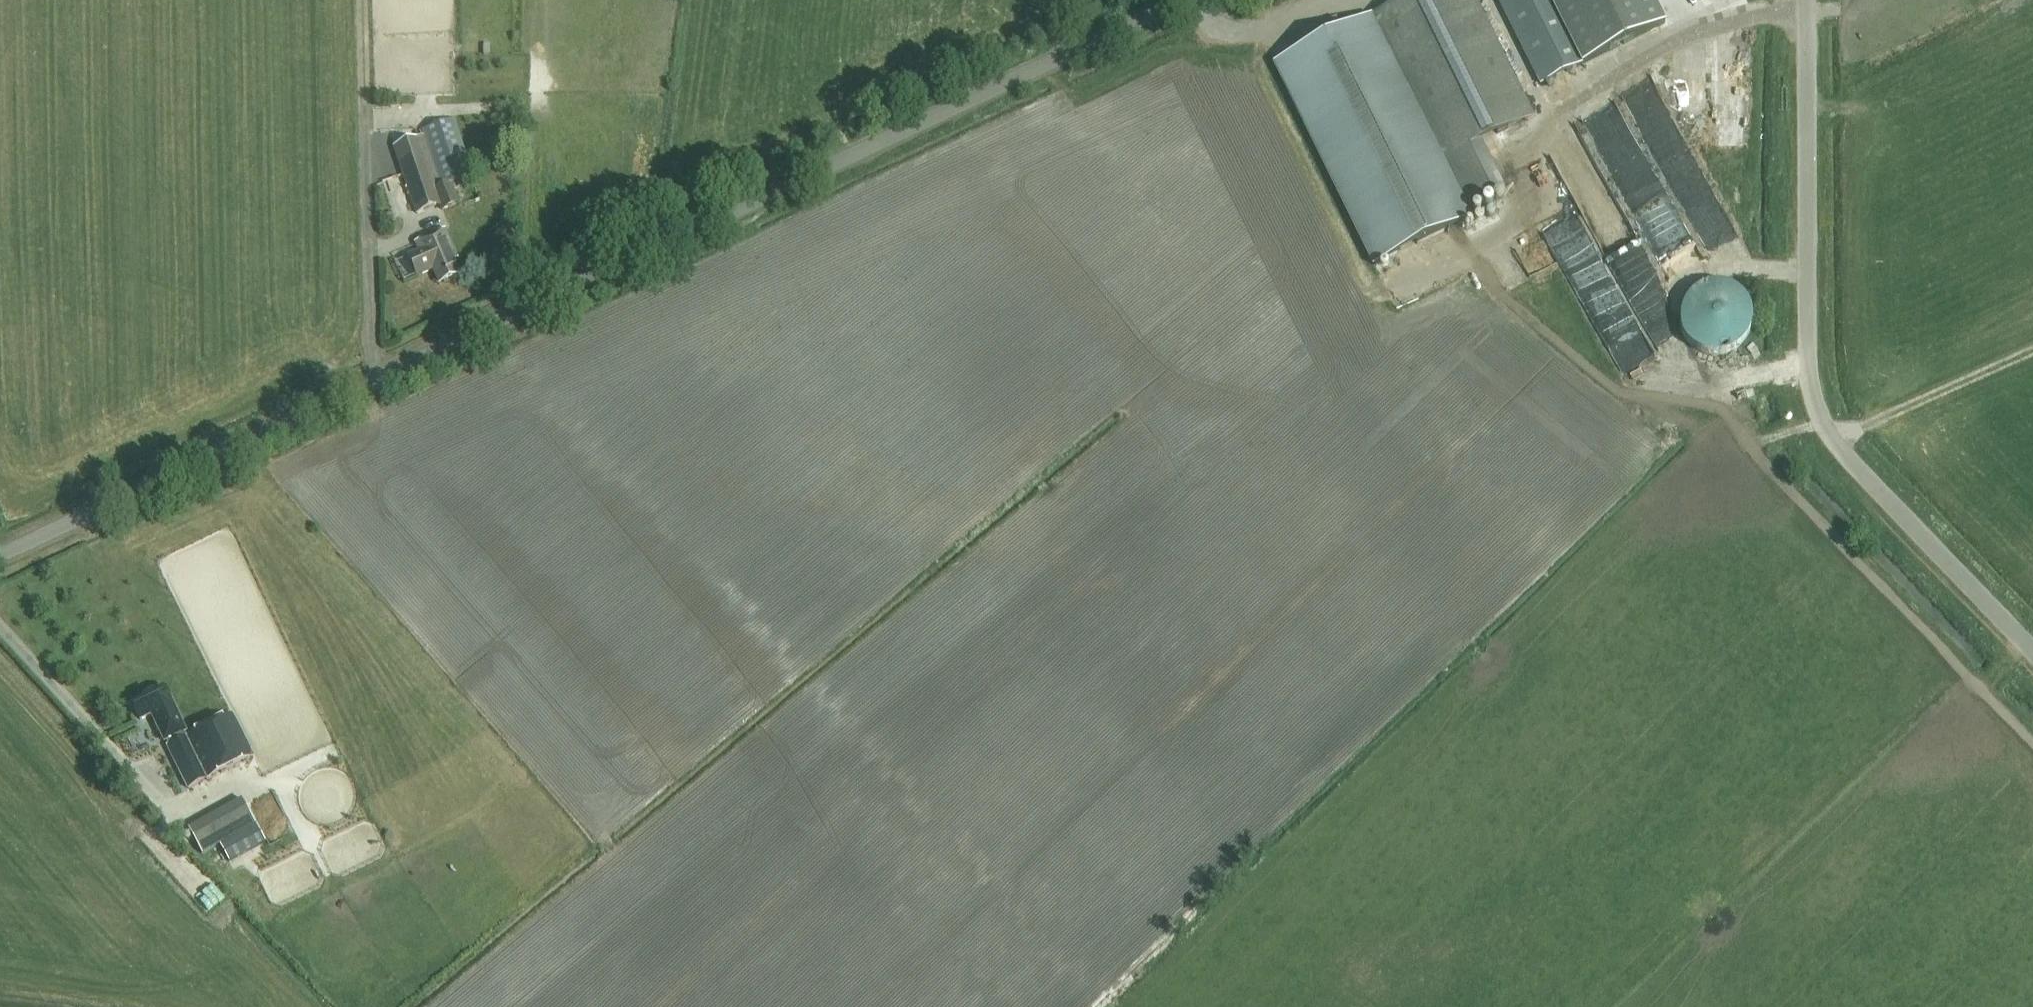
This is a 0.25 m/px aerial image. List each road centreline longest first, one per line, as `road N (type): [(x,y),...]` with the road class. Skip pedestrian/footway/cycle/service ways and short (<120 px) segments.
road 1 (unclassified): [(0,555),(1191,0)]
road 2 (track): [(383,374),(370,341),(363,0)]

